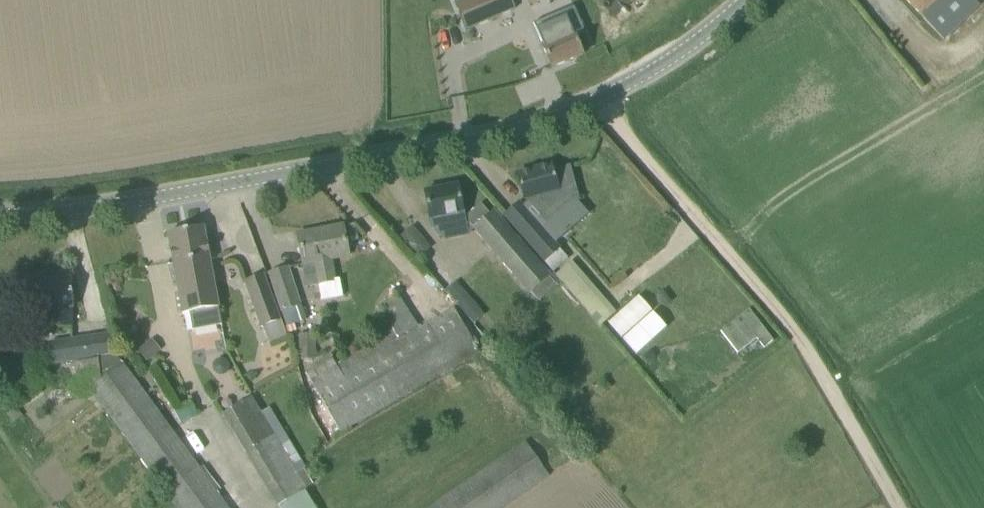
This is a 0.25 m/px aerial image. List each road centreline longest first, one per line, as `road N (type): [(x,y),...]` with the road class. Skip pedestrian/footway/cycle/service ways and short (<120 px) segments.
road 1 (unclassified): [(0,215),(219,189),(581,107),(711,33),(744,0)]
road 2 (track): [(903,507),(798,337),(612,122),(601,98)]

